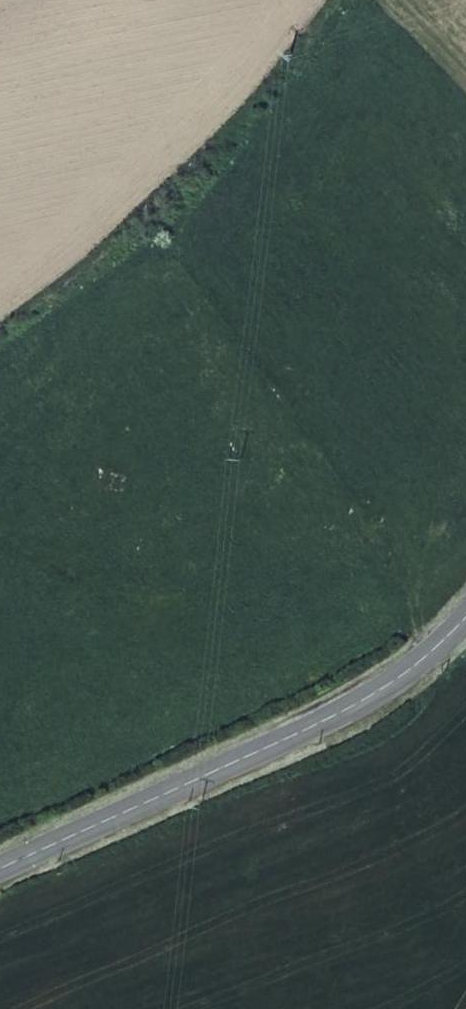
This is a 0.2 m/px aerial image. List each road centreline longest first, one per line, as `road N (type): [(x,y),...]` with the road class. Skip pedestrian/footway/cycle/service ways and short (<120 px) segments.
road 1 (secondary): [(465,622),(333,719),(0,869)]

